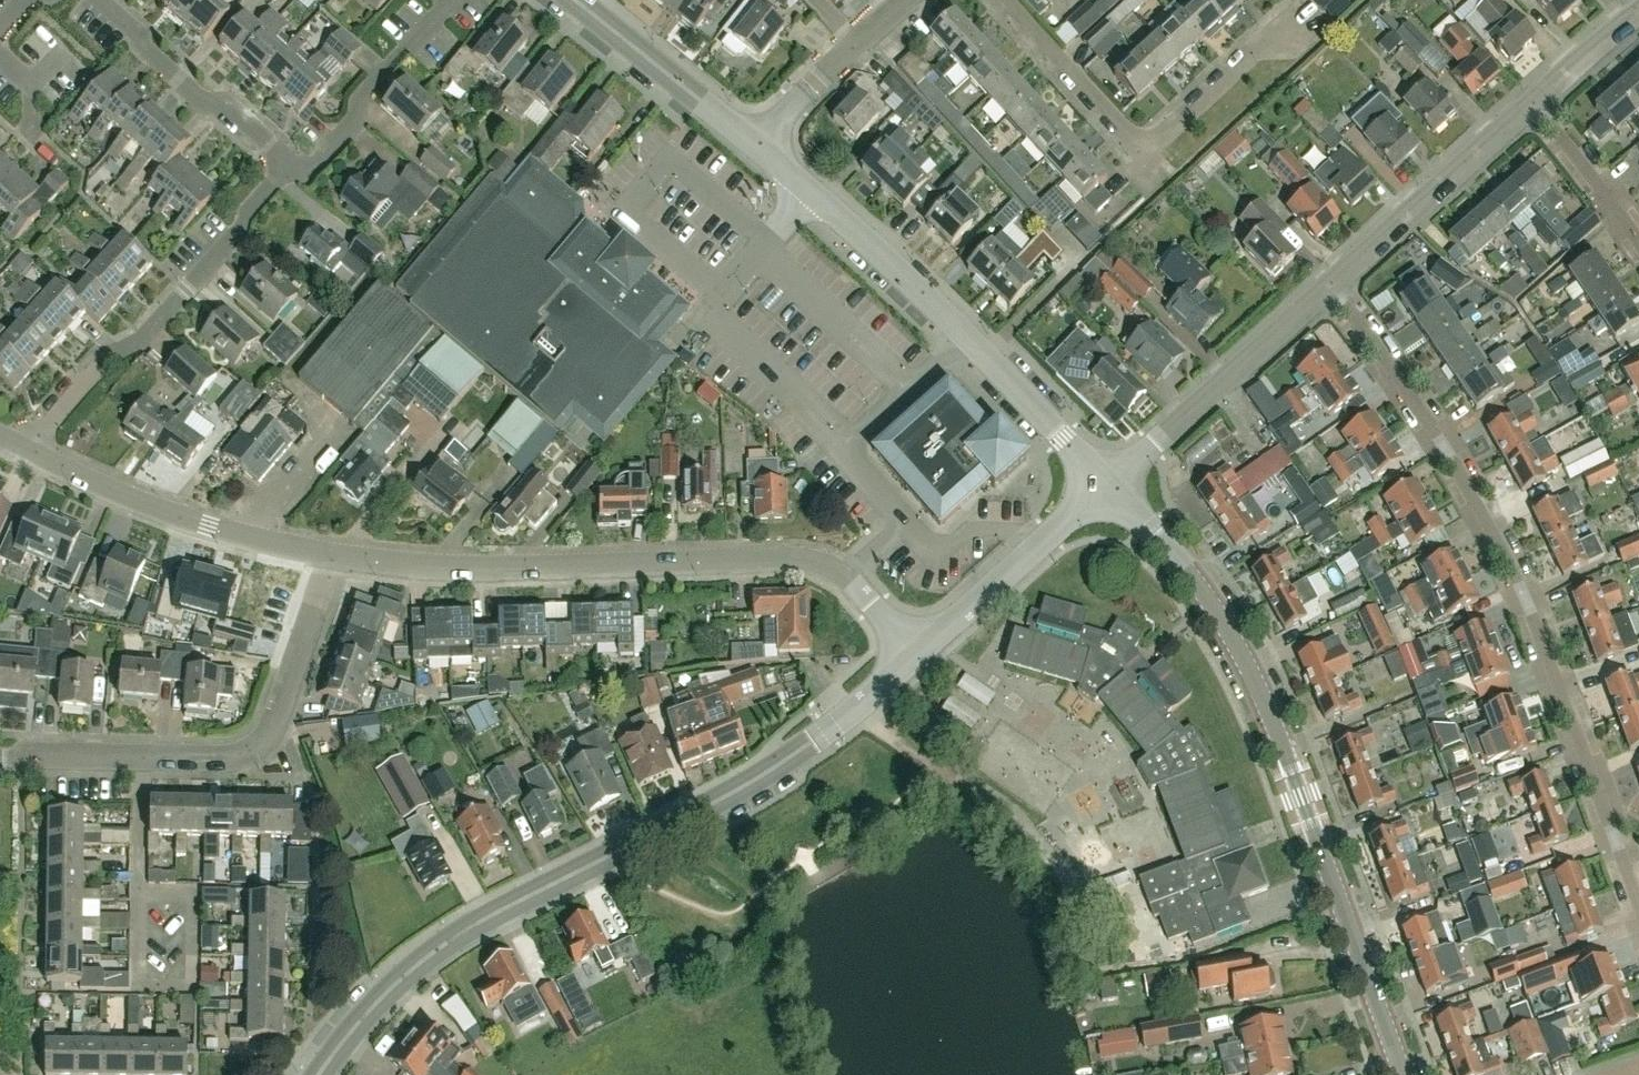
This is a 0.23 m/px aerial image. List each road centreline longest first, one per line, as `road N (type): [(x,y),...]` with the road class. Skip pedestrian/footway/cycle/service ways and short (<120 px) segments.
road 1 (secondary): [(319,1074),(386,994),(453,941),(828,727),(921,649)]
road 2 (residential): [(1318,288),(1424,421),(1505,570),(1571,713),(1638,908)]
road 3 (tertiary): [(1403,1074),(1247,665),(1198,585),(1108,484)]
road 4 (residential): [(921,649),(817,561),(488,565),(332,554)]
road 5 (secondary): [(1108,484),(952,324),(759,149)]
road 6 (residential): [(0,757),(216,758),(250,751),(276,717),(332,554)]
road 7 (residential): [(1293,21),(1140,155),(1000,0)]
road 8 (residential): [(28,459),(288,175)]
road 9 (residential): [(332,554),(228,538),(28,459)]
road 10 (residential): [(1108,484),(1318,288)]
road 11 (residential): [(1318,288),(1530,103)]
road 12 (residential): [(288,175),(278,153),(225,104),(203,103),(99,0)]
road 13 (secondary): [(921,649),(1108,484)]
road 14 (residential): [(288,175),(314,169),(356,123),(357,100),(448,0)]
road 15 (secondary): [(759,149),(572,0)]
road 16 (residential): [(759,149),(813,81),(909,0)]
road 17 (residential): [(1530,103),(1638,250)]
road 18 (residential): [(1530,103),(1638,15)]

